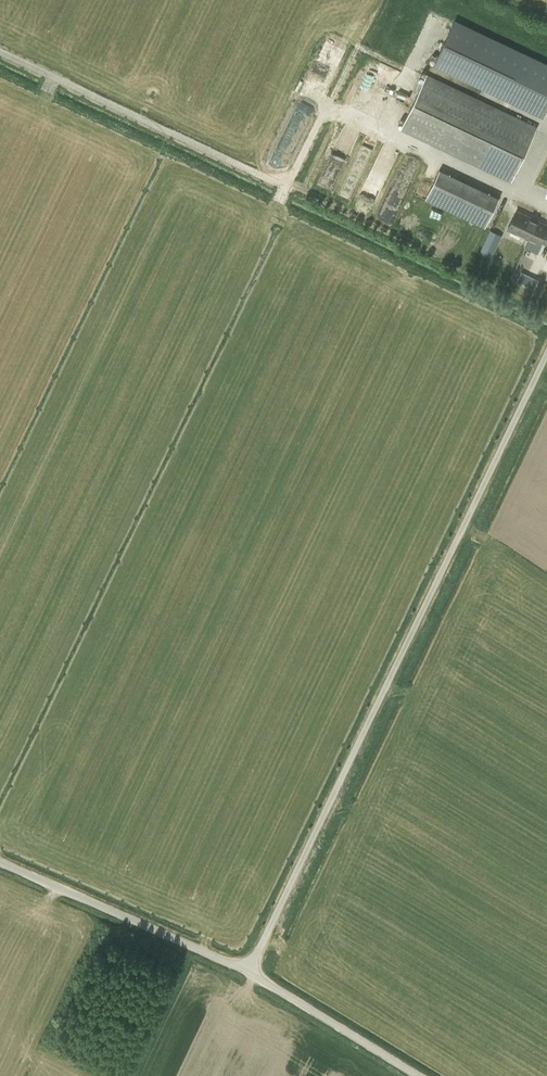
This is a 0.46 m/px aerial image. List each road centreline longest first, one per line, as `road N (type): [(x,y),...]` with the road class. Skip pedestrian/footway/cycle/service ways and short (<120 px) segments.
road 1 (unclassified): [(251,969),(546,353)]
road 2 (unclassified): [(251,969),(0,859)]
road 3 (unclassified): [(425,1075),(251,969)]

